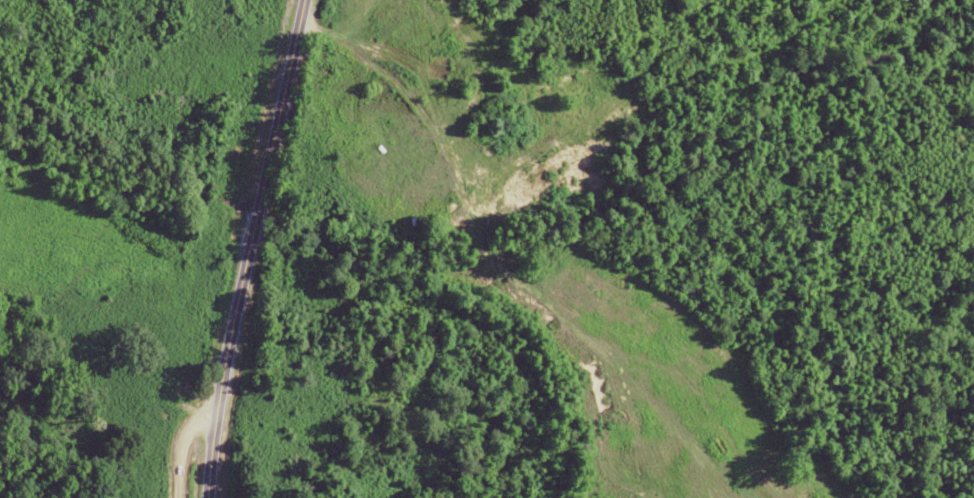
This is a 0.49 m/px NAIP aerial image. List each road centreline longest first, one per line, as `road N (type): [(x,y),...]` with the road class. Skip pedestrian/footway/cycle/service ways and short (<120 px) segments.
road 1 (tertiary): [(215,497),(213,409),(313,0)]

